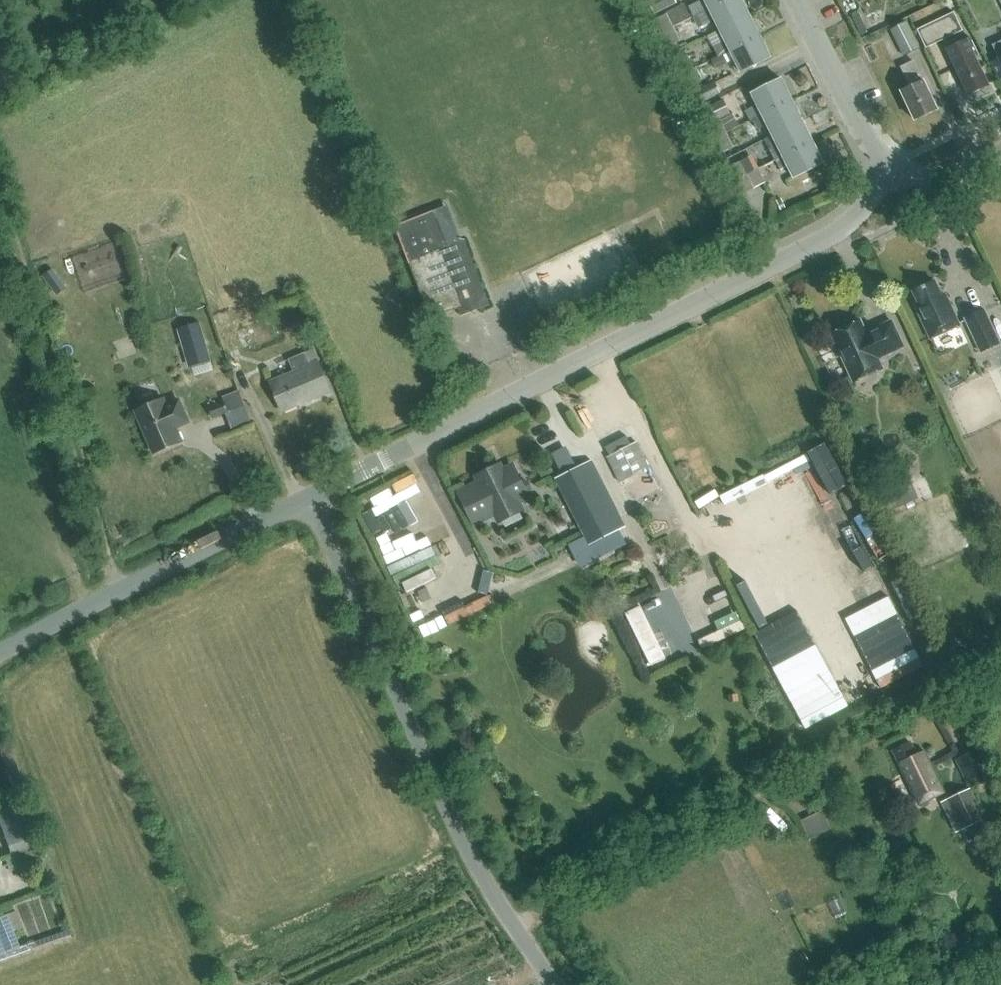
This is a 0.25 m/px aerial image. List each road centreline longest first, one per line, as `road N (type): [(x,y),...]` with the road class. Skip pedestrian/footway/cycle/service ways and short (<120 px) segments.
road 1 (unclassified): [(310,500),(831,235),(865,208),(892,168)]
road 2 (unclassified): [(551,984),(502,916),(425,765),(310,500)]
road 3 (track): [(118,592),(0,201)]
road 4 (unclassified): [(0,656),(310,500)]
road 5 (residential): [(892,168),(863,132),(797,0)]

